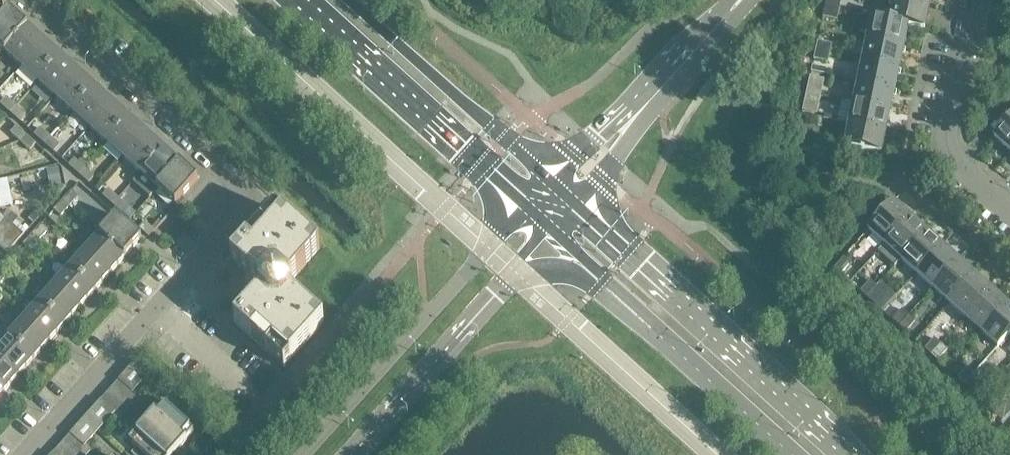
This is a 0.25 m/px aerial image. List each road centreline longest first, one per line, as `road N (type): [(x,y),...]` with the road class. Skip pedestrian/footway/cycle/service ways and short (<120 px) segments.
road 1 (residential): [(154,304),(250,199),(32,0)]
road 2 (secondary): [(850,454),(575,202)]
road 3 (tertiary): [(527,206),(306,454)]
road 4 (secondary): [(295,0),(527,206)]
road 5 (secondary): [(550,180),(345,0)]
road 6 (secondary): [(602,283),(790,454)]
road 7 (tertiary): [(351,454),(516,272)]
road 8 (residential): [(1009,209),(950,150),(974,0)]
road 9 (residential): [(22,454),(154,304)]
road 10 (tertiary): [(660,90),(550,180)]
road 11 (tertiary): [(575,202),(602,179),(660,90)]
road 12 (residential): [(251,389),(154,304)]
road 13 (tertiary): [(660,90),(741,0)]

